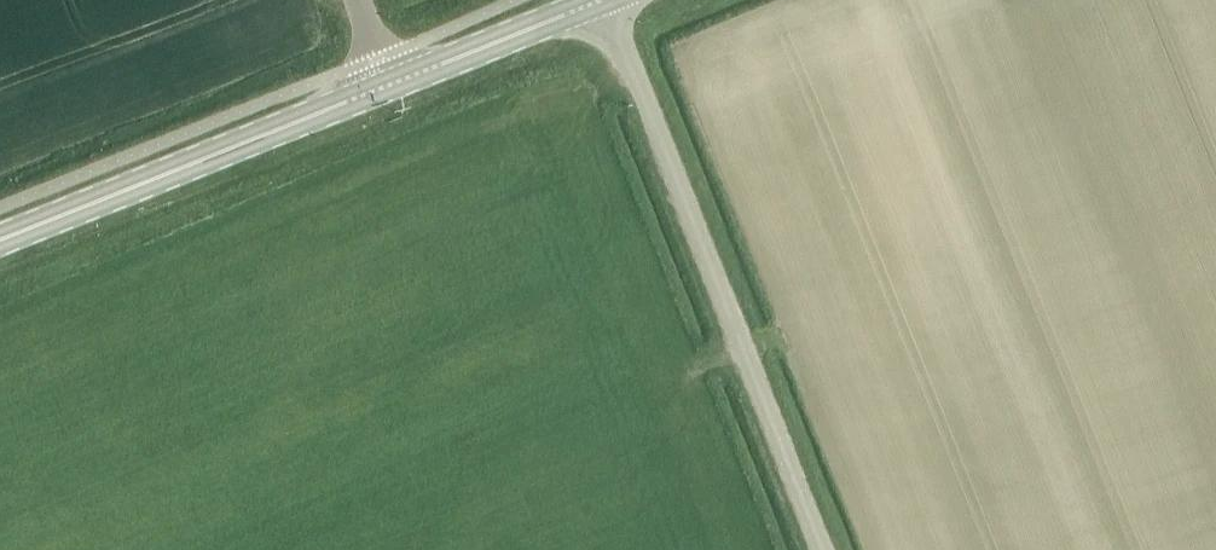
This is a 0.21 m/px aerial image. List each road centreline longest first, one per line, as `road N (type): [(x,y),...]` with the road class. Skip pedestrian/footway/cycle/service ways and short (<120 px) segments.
road 1 (unclassified): [(824,549),(602,0)]
road 2 (secondary): [(0,240),(391,84)]
road 3 (secondary): [(391,84),(596,0)]

